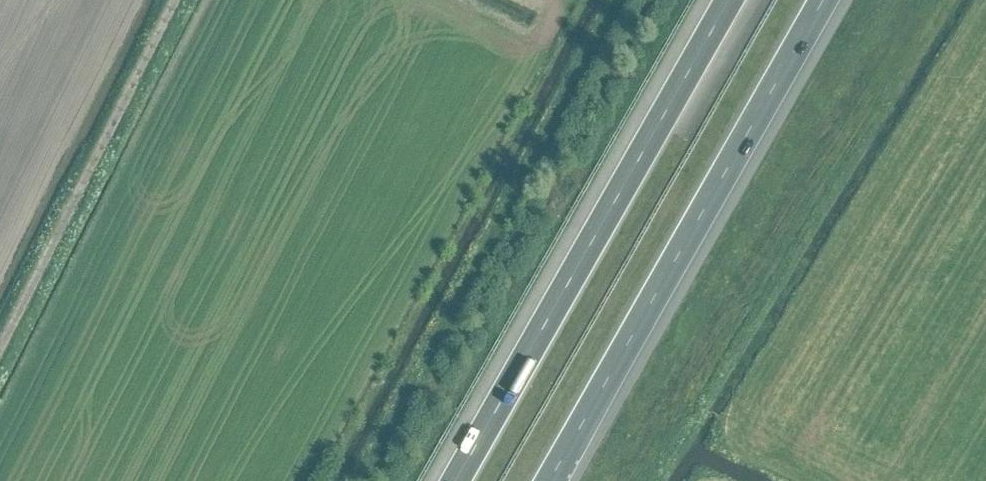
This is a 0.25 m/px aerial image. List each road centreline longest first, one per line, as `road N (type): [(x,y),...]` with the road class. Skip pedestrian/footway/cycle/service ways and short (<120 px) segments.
road 1 (motorway): [(730,0),(456,480)]
road 2 (motorway): [(549,480),(823,0)]

